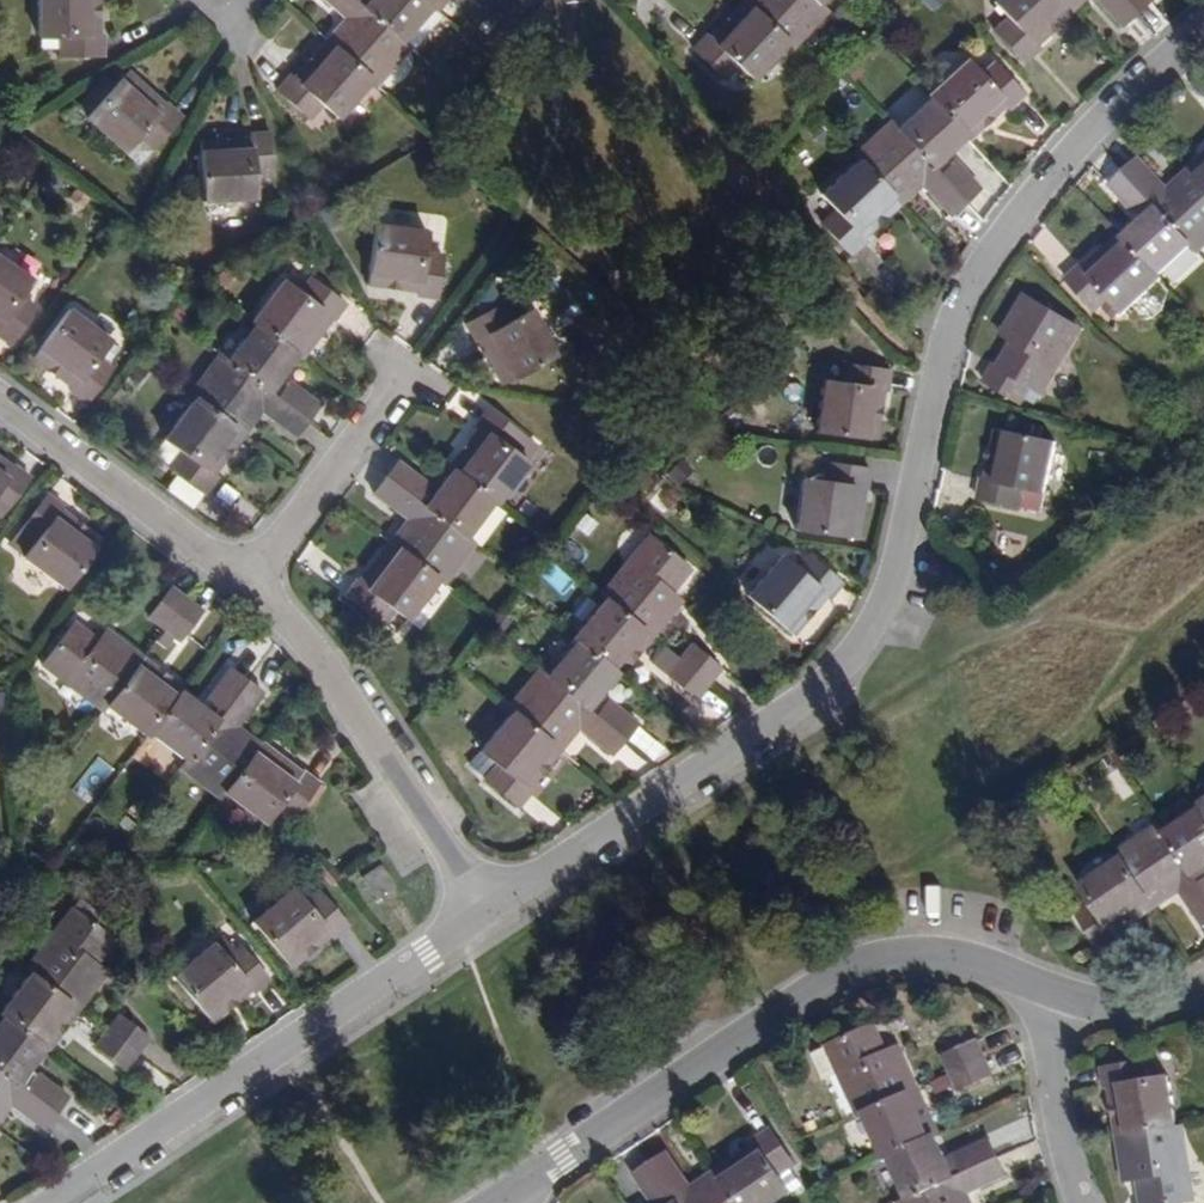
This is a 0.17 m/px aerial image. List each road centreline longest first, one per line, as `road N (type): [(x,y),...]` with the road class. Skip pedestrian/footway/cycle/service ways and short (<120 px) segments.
road 1 (residential): [(477,914),(827,683),(889,598),(943,341),(972,270),(1097,116),(1203,27)]
road 2 (residential): [(1048,987),(989,960),(947,951),(849,962),(501,1202)]
road 3 (residential): [(40,1202),(477,914)]
road 4 (residential): [(261,585),(477,914)]
road 5 (residential): [(0,391),(261,585)]
road 6 (residential): [(401,370),(261,585)]
road 7 (residential): [(1090,1202),(1057,1094),(1048,987)]
road 8 (residential): [(1203,984),(1142,1004),(1048,987)]

